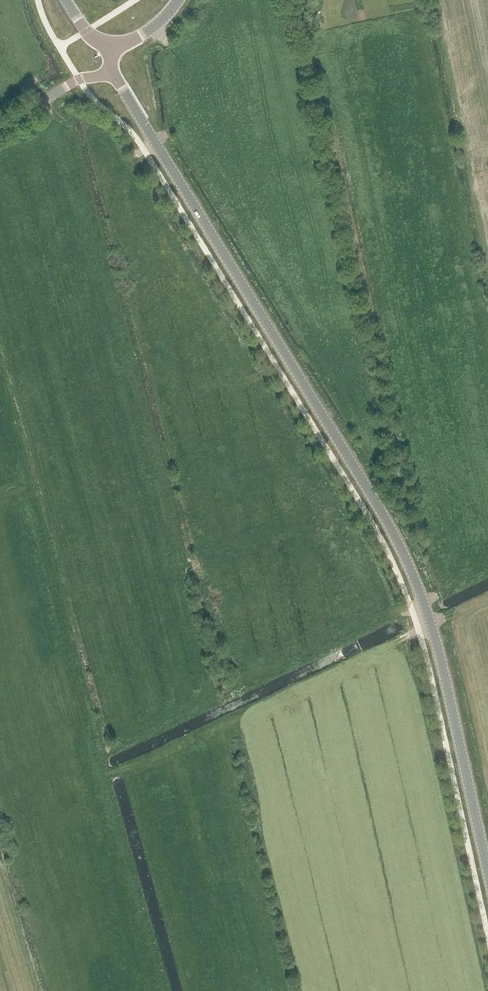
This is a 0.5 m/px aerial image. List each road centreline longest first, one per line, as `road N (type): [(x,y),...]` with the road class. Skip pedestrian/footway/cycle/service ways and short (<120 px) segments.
road 1 (tertiary): [(113,72),(405,556),(442,662),(487,872)]
road 2 (unclassified): [(113,72),(73,82),(0,127)]

